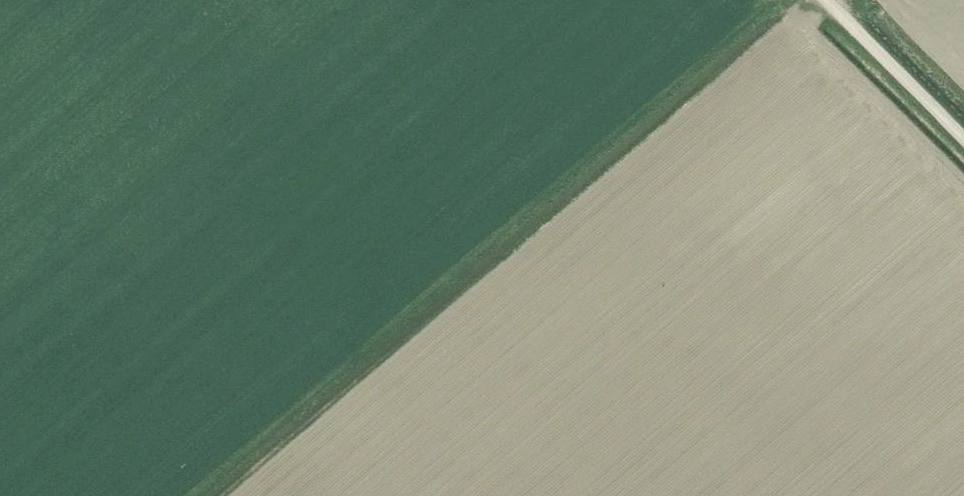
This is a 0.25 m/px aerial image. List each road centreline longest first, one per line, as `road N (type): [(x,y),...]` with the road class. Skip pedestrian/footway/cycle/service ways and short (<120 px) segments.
road 1 (unclassified): [(963,142),(823,0)]

